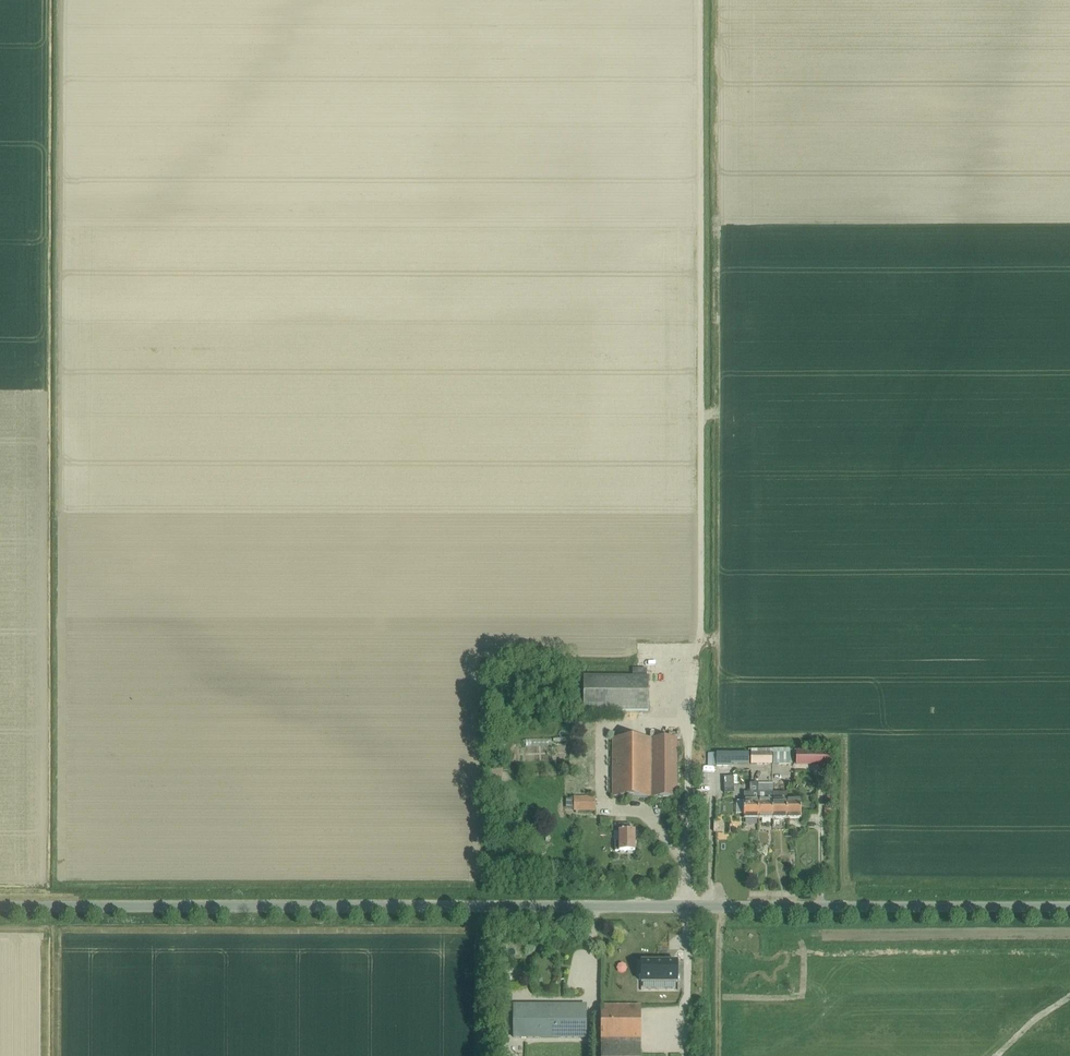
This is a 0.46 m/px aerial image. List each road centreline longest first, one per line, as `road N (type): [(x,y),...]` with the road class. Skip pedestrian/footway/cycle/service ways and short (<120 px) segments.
road 1 (unclassified): [(1069,907),(0,906)]

